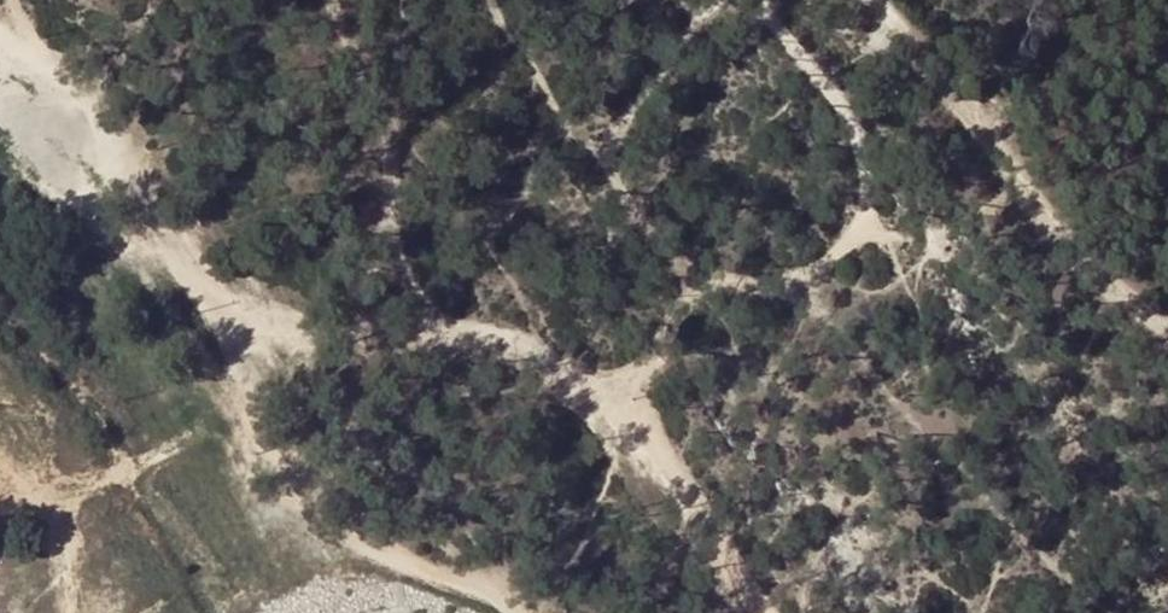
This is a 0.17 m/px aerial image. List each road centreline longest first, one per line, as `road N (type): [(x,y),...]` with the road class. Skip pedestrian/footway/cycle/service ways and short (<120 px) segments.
road 1 (track): [(769,0),(823,51),(874,181),(862,243),(694,297),(654,372),(637,437),(759,612)]
road 2 (track): [(0,39),(233,312),(256,406),(308,517),(506,600),(518,612)]
road 3 (track): [(1167,343),(863,0)]
road 4 (track): [(637,437),(575,381),(498,342),(381,336),(233,312)]

